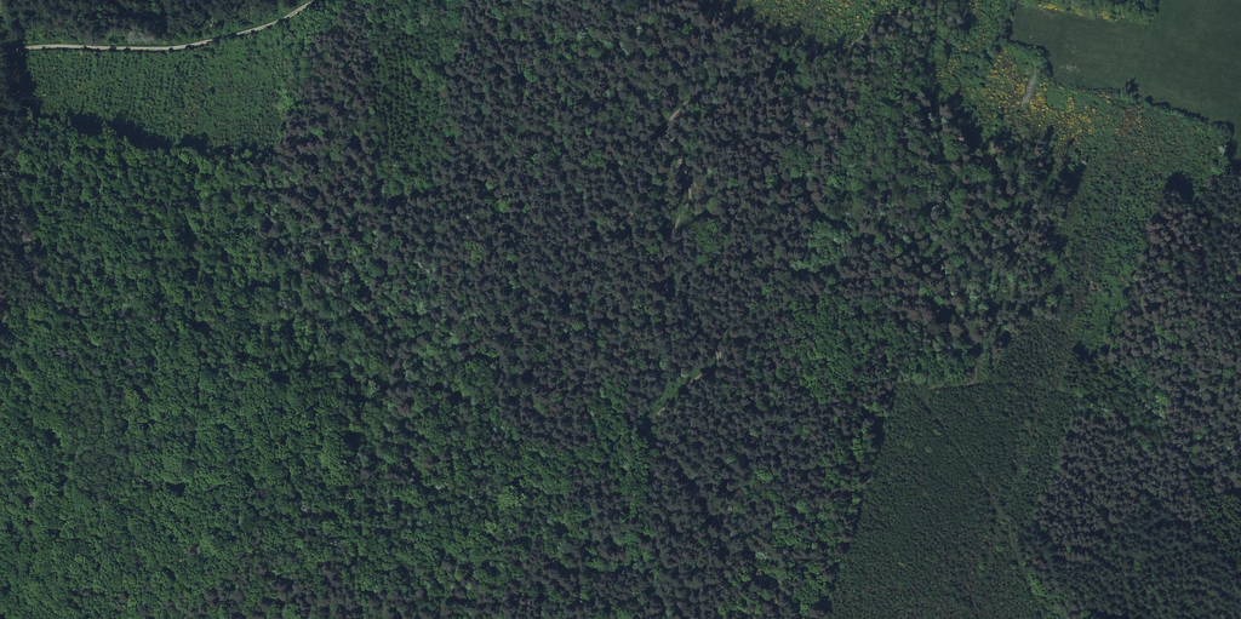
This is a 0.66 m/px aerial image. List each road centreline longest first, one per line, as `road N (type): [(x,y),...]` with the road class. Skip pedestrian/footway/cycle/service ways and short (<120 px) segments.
road 1 (track): [(316,0),(194,44),(42,43)]

